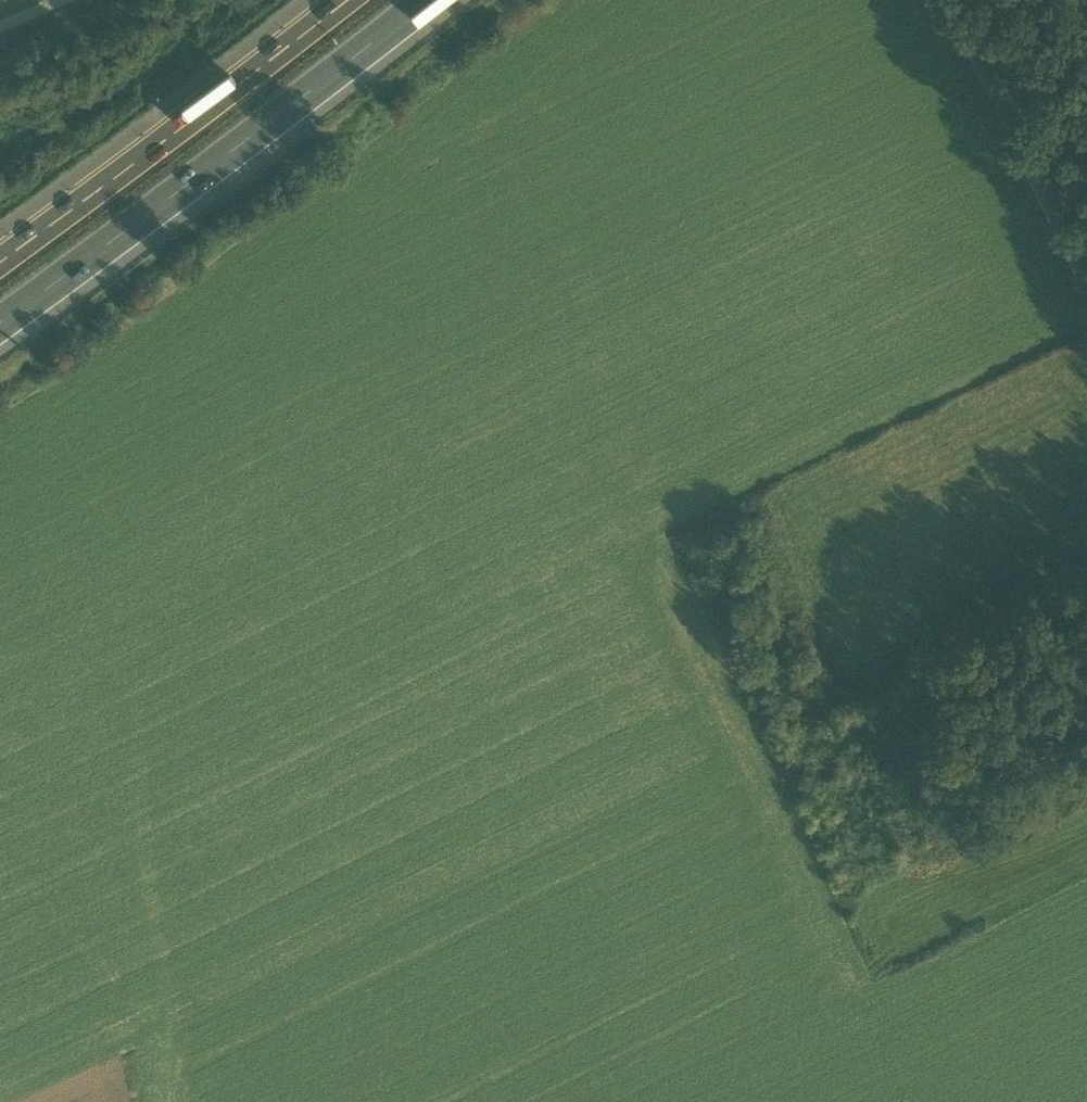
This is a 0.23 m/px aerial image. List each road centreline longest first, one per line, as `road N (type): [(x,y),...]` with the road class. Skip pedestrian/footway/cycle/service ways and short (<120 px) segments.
road 1 (motorway): [(0,318),(414,0)]
road 2 (motorway): [(329,0),(0,249)]
road 3 (track): [(947,0),(1086,289)]

